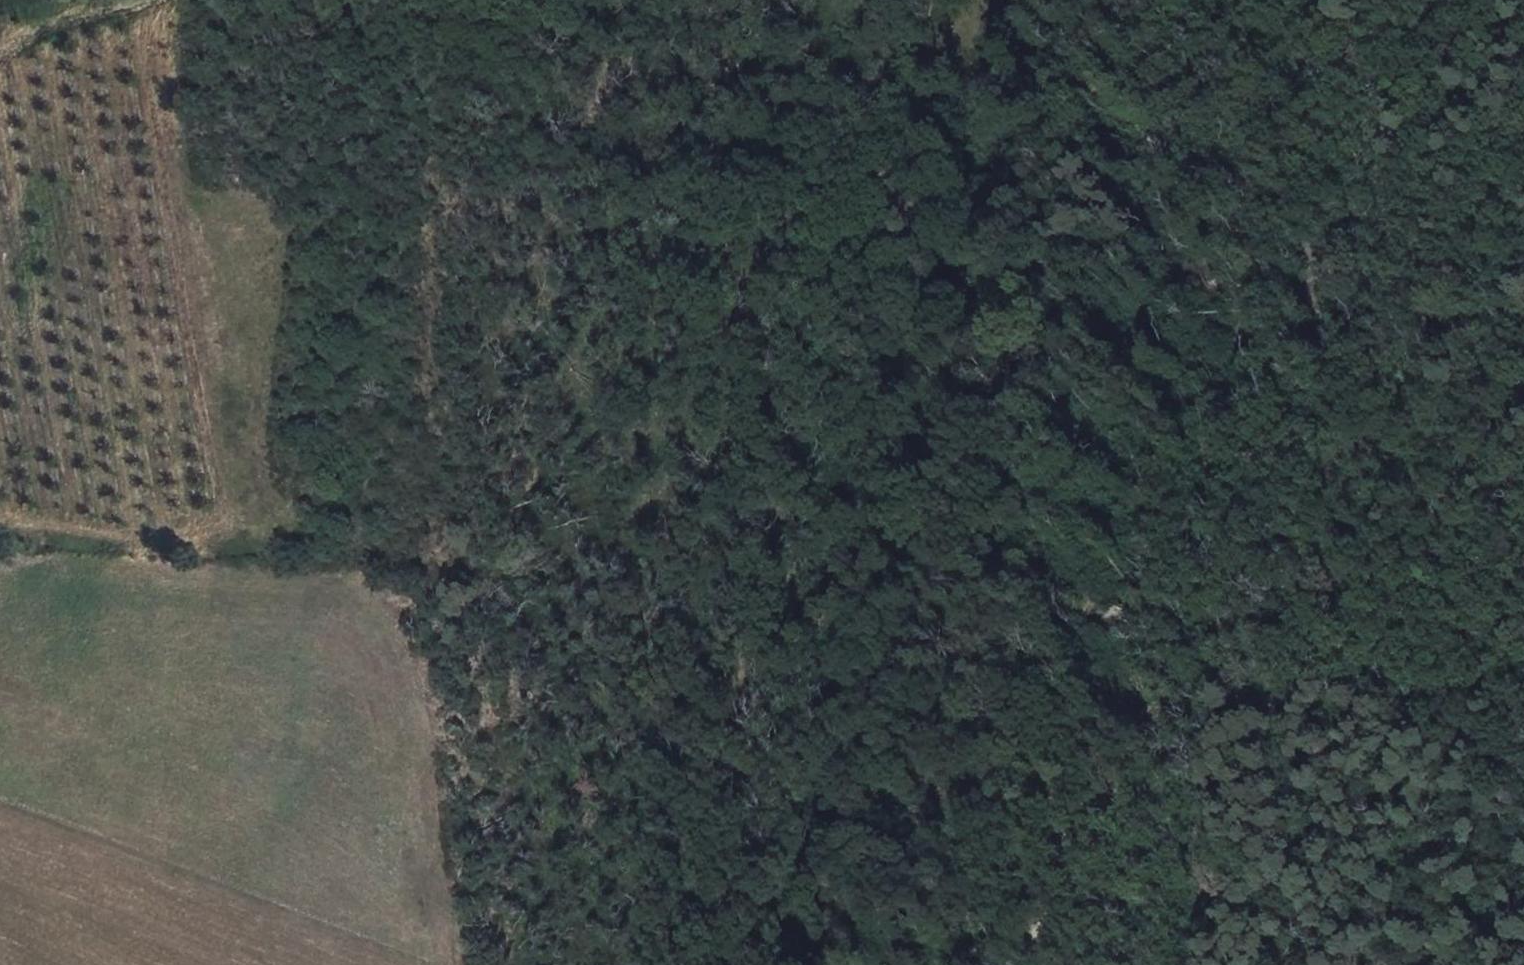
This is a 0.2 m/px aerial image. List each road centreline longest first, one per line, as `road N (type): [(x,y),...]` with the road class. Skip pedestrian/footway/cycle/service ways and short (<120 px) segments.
road 1 (track): [(156,0),(55,15),(0,42)]

